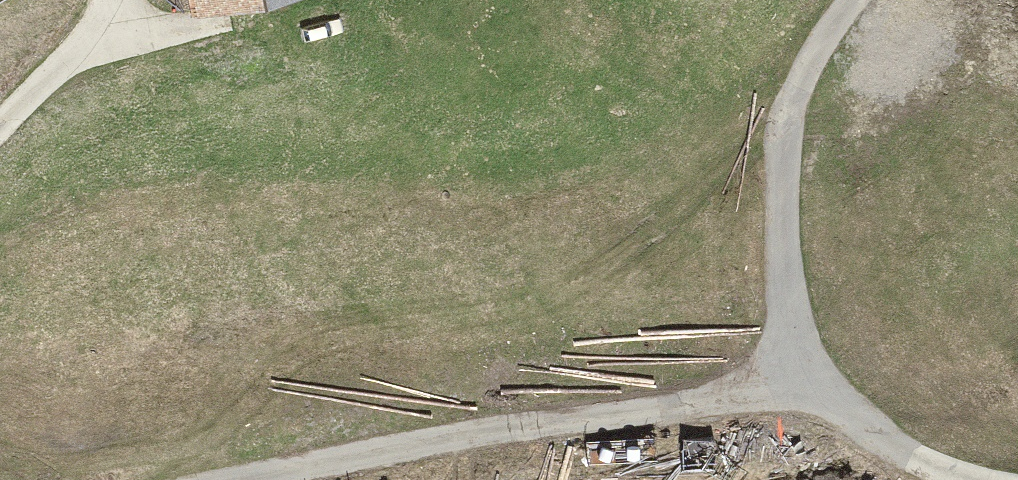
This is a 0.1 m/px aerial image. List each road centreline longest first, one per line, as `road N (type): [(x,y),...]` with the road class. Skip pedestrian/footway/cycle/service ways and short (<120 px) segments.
road 1 (track): [(822,386),(702,388),(381,437),(183,479)]
road 2 (track): [(1017,469),(822,386),(769,312),(790,119),(867,0)]
road 3 (track): [(0,125),(115,0)]

